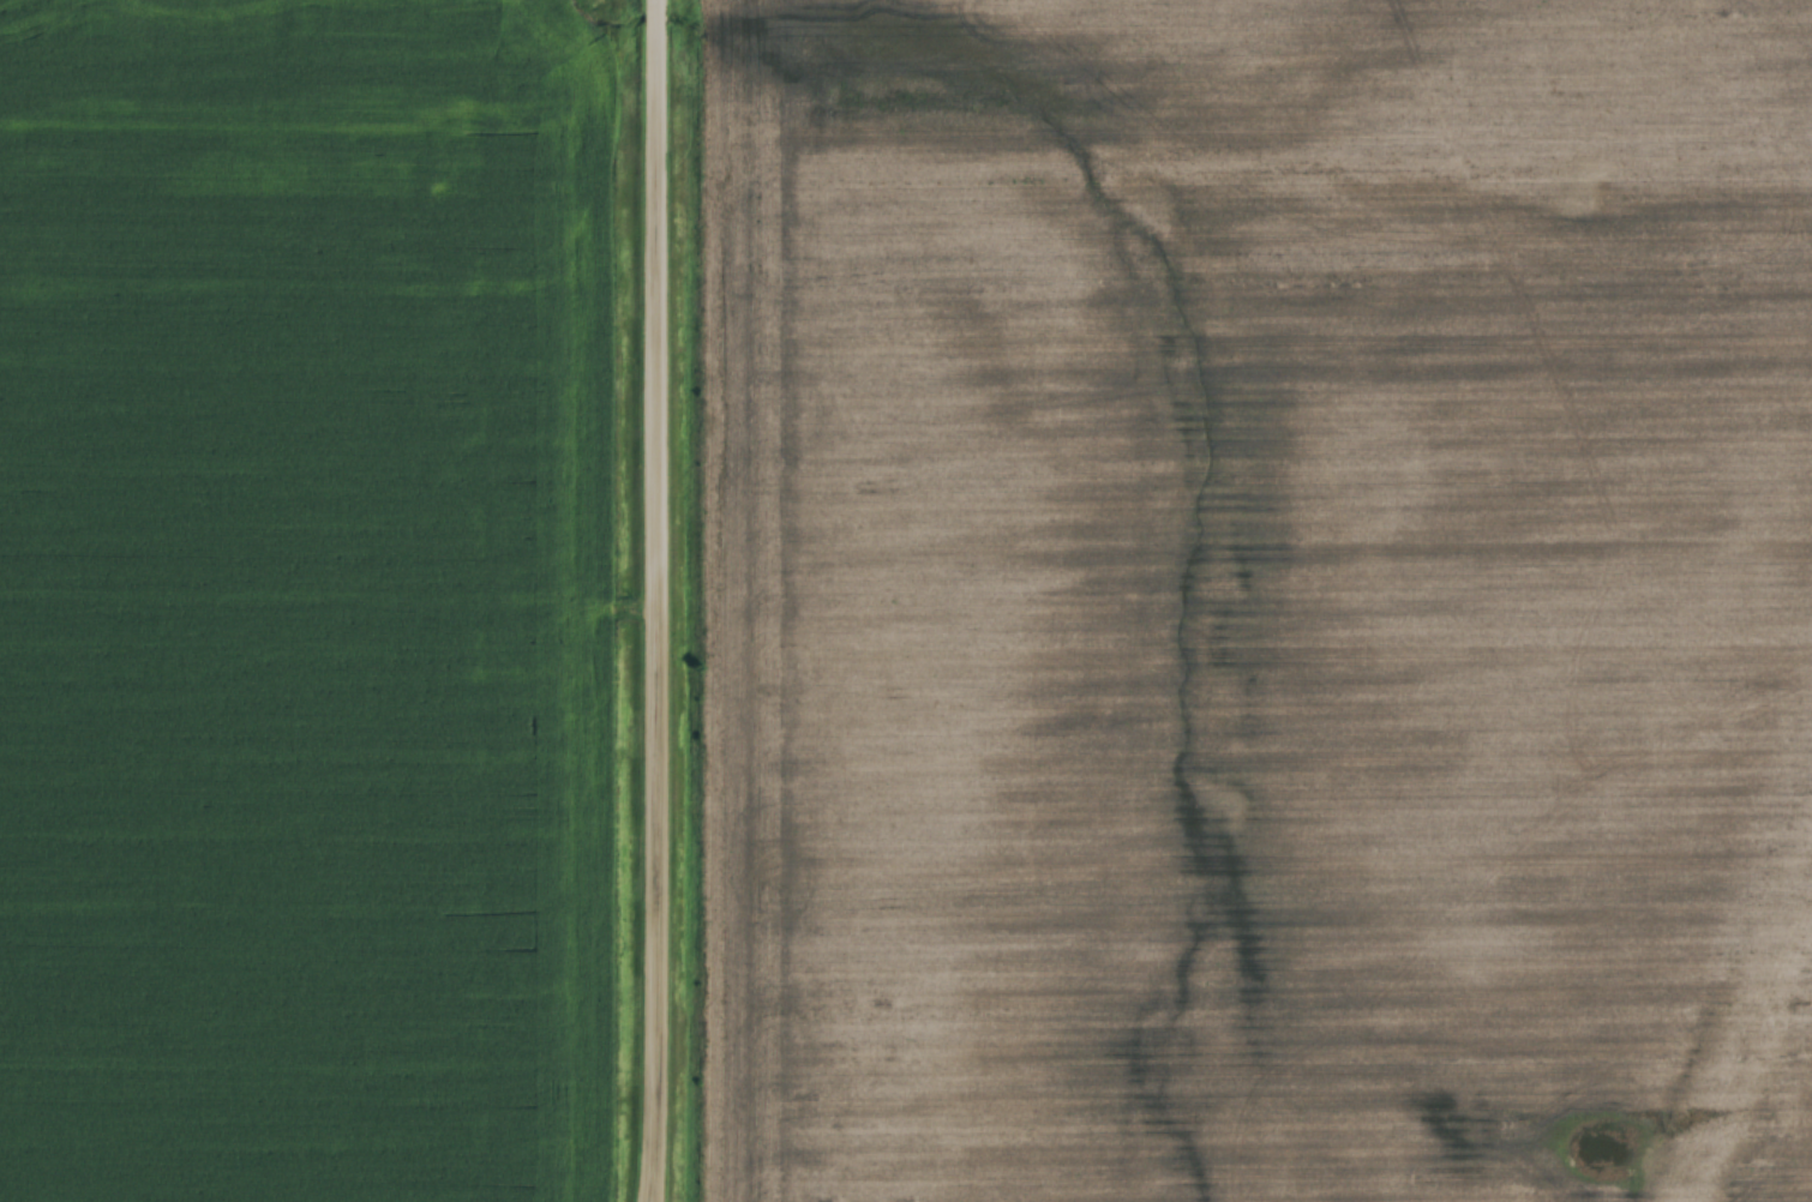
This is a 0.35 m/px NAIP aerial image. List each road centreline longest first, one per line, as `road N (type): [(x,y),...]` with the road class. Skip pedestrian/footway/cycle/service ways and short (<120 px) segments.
road 1 (residential): [(661,1201),(663,0)]

